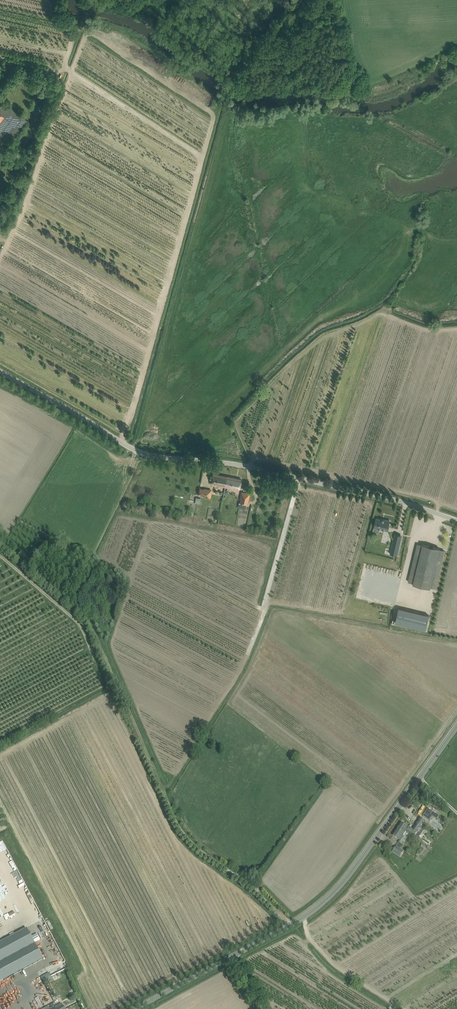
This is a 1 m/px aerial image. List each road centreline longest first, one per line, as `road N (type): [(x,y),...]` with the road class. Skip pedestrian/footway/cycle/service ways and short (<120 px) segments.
road 1 (track): [(0,544),(95,628),(186,836),(291,925)]
road 2 (unclassified): [(456,520),(245,466),(140,453),(0,371)]
road 3 (track): [(122,443),(212,117),(162,81)]
road 4 (tertiary): [(228,958),(332,894),(456,725)]
road 5 (track): [(0,259),(71,71),(78,31),(63,23),(54,0)]
road 6 (track): [(71,71),(201,155)]

